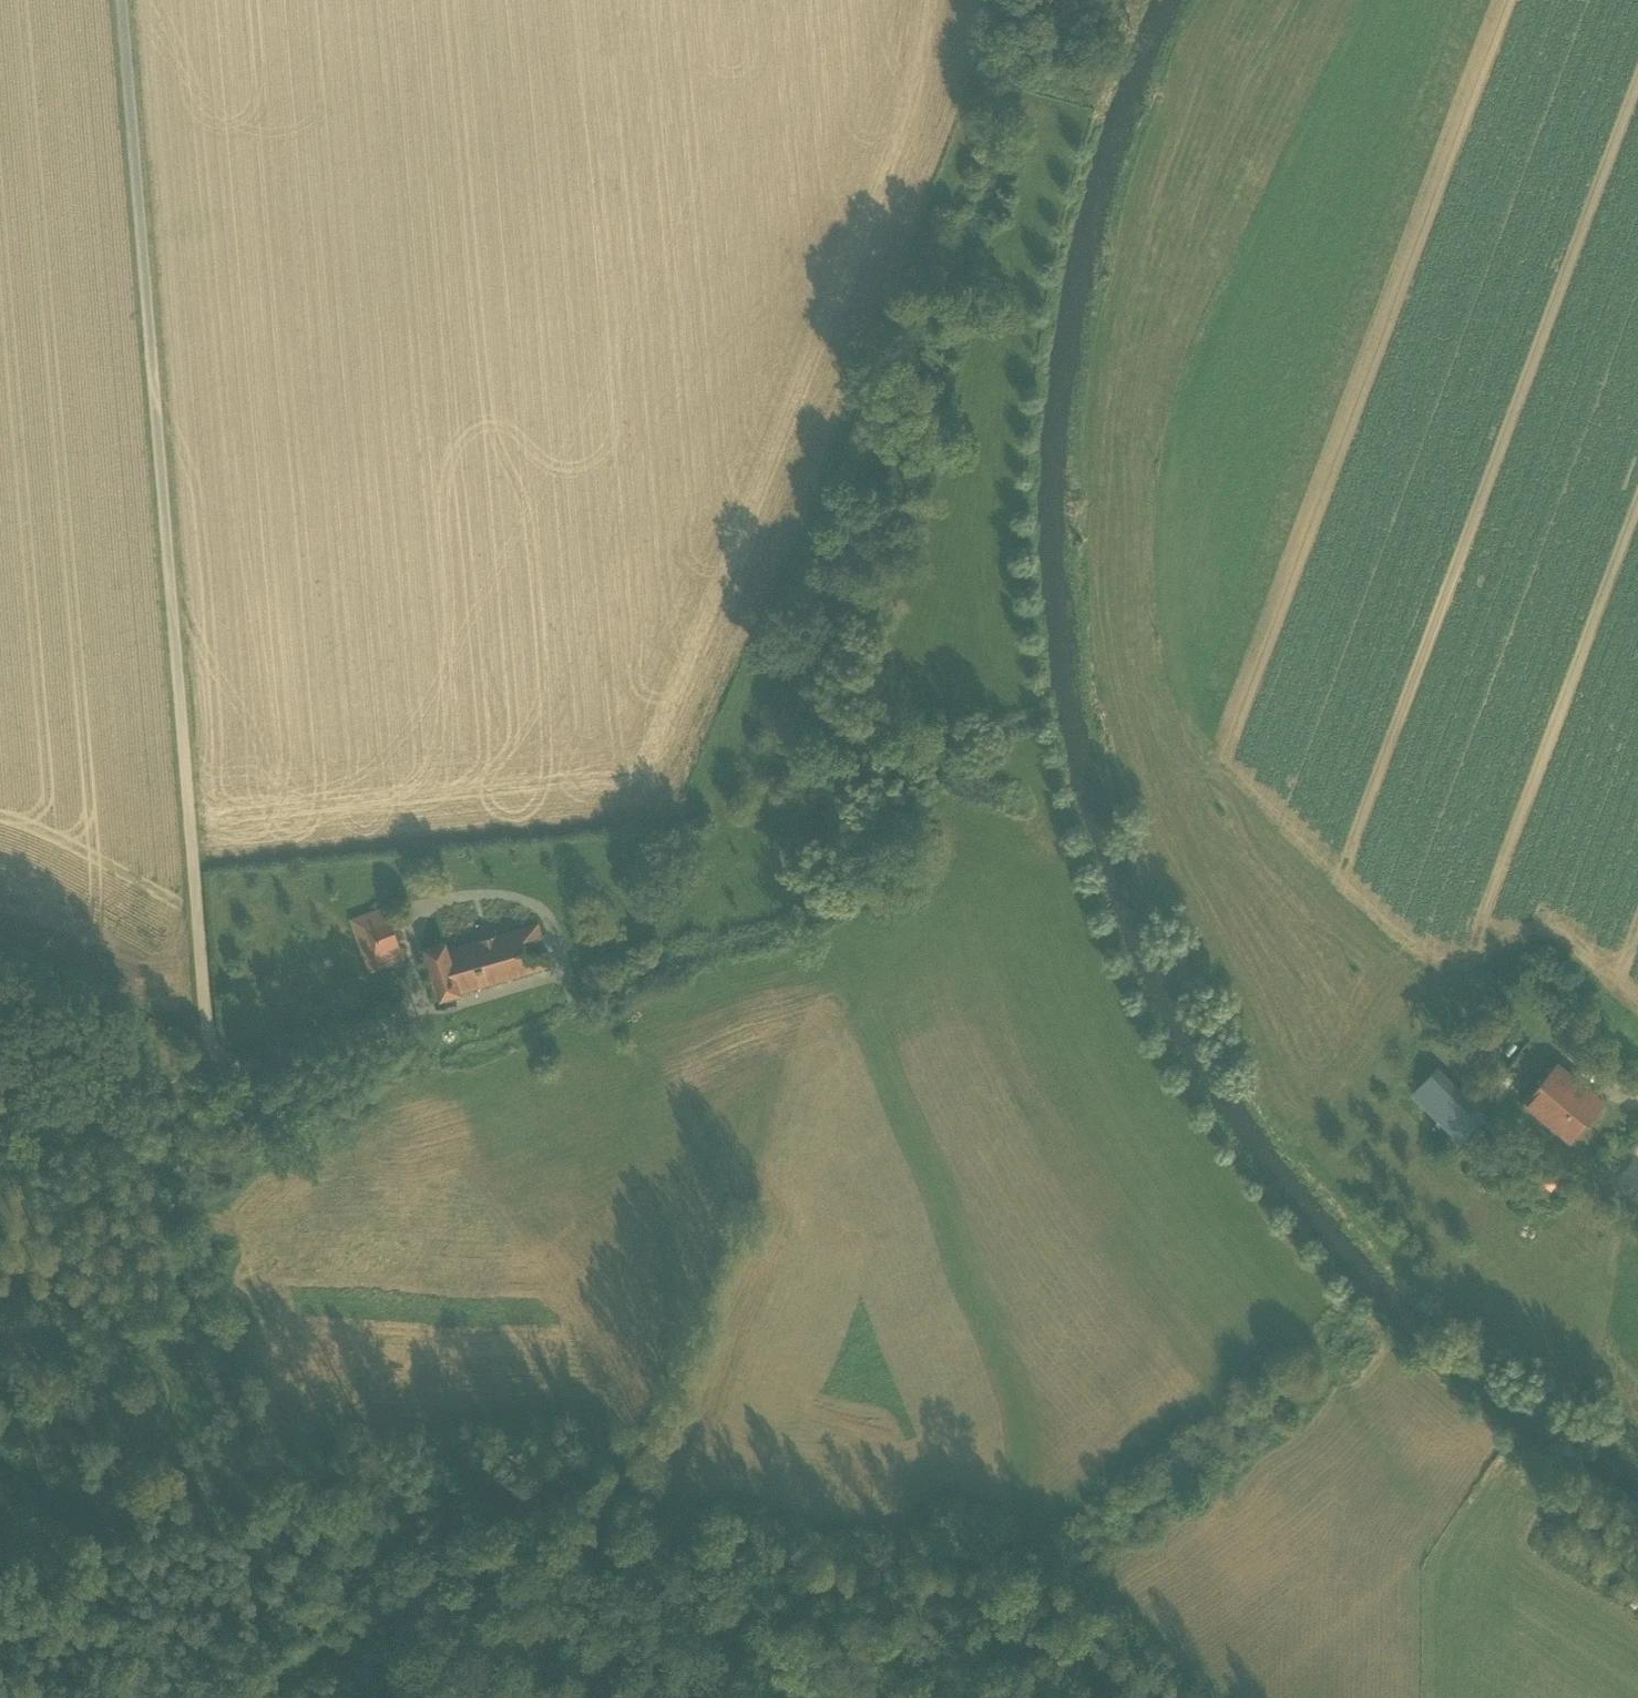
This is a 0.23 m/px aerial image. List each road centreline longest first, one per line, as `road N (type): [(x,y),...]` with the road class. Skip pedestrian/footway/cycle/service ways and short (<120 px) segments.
road 1 (unclassified): [(119,0),(210,1066)]
road 2 (track): [(210,1066),(178,1087),(0,1100)]

